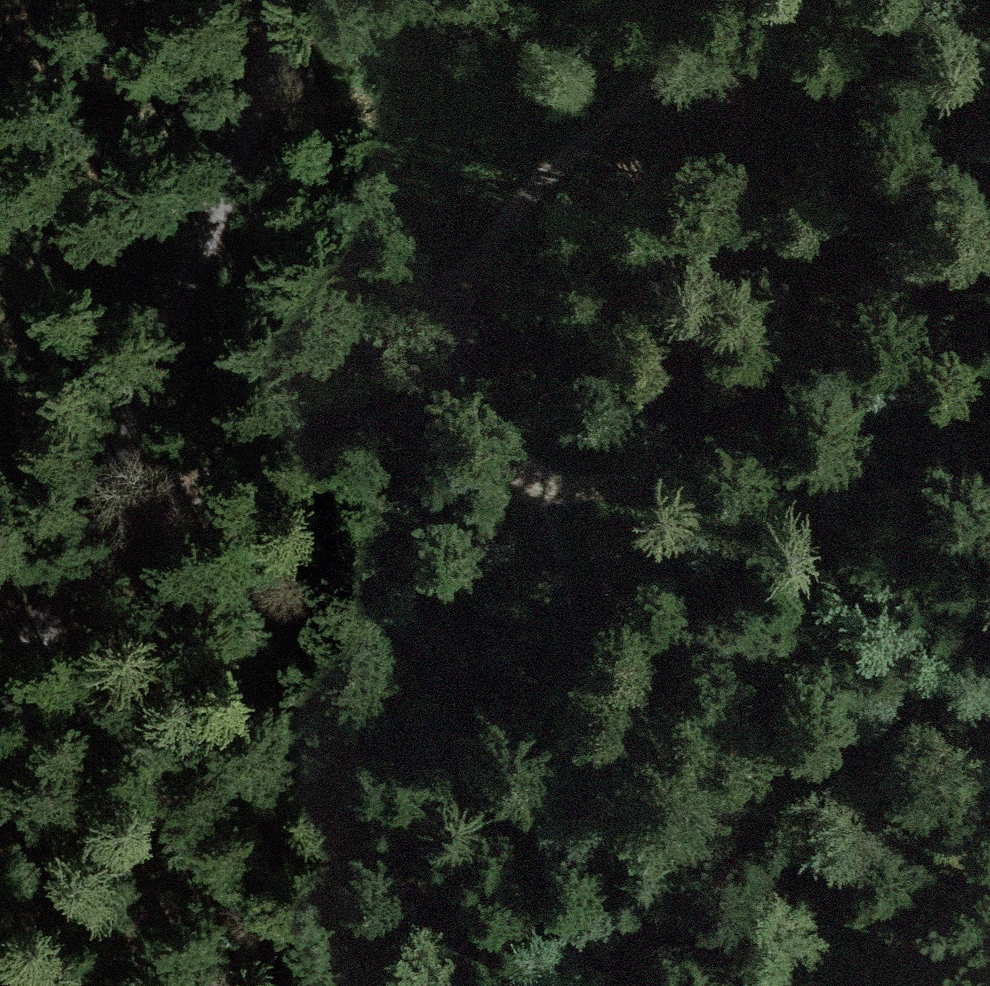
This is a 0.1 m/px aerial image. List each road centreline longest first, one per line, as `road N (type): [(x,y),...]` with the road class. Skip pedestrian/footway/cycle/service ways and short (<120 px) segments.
road 1 (track): [(606,985),(514,551),(422,345),(273,59)]
road 2 (track): [(78,580),(422,345),(821,0)]
road 3 (unclassified): [(295,0),(78,580),(0,693)]
road 4 (track): [(989,398),(514,551)]

